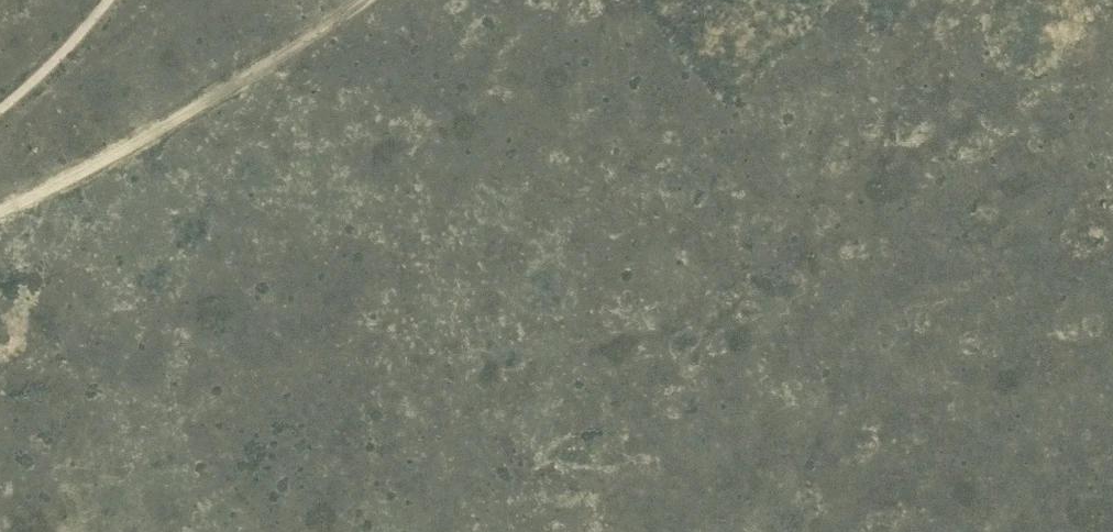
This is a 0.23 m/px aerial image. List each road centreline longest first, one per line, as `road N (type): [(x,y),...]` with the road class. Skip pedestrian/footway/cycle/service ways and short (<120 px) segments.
road 1 (track): [(0,210),(201,103),(357,0)]

